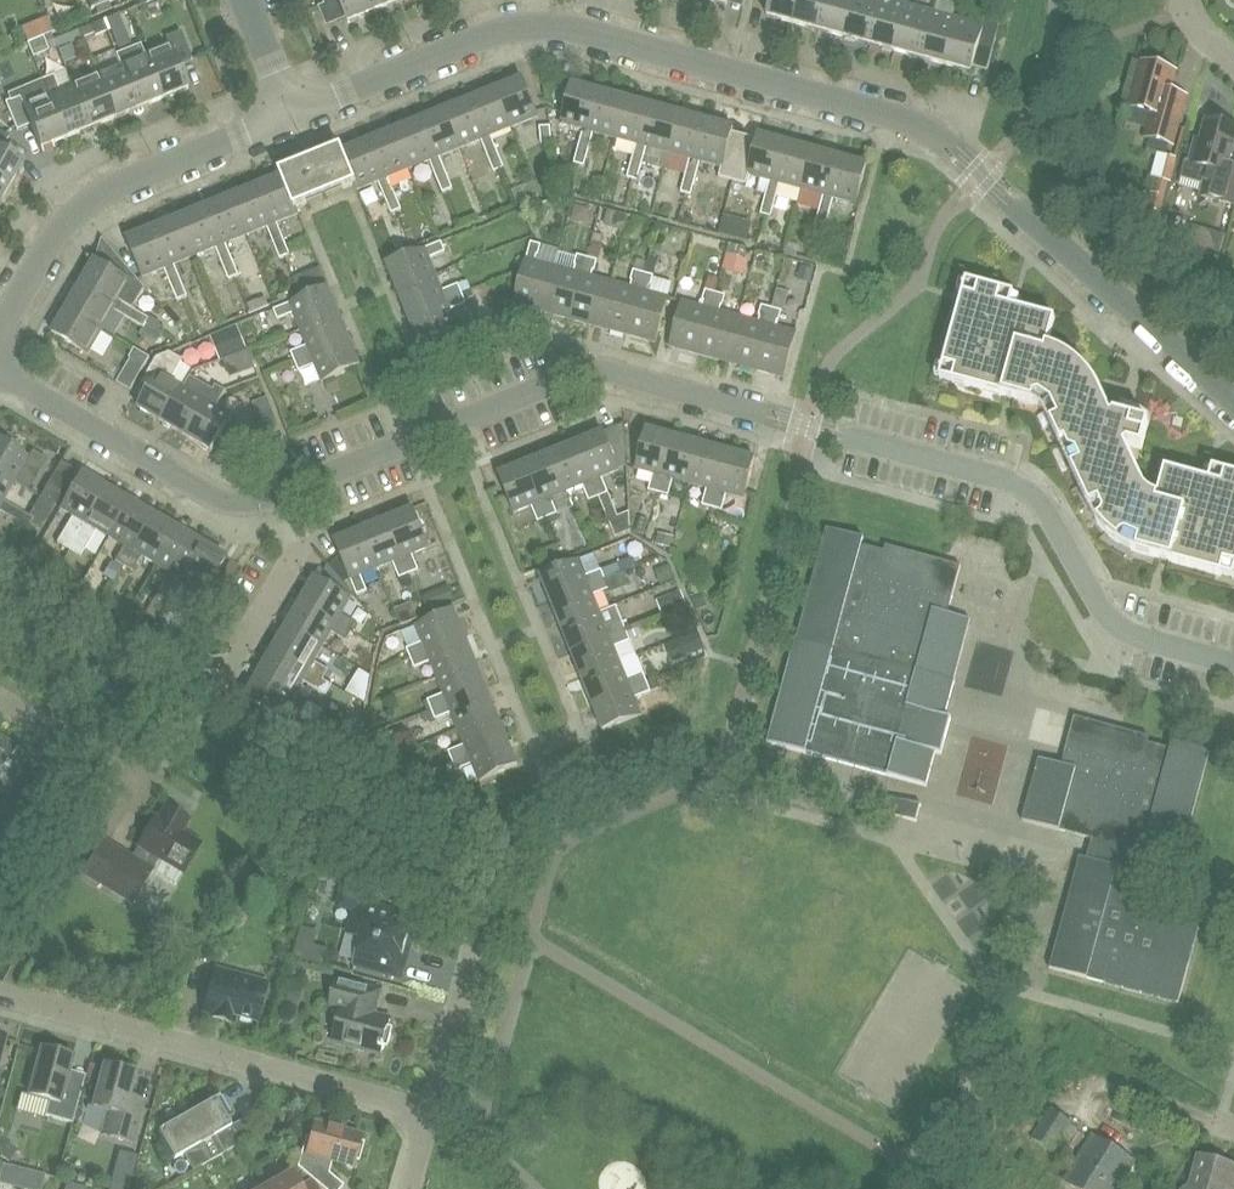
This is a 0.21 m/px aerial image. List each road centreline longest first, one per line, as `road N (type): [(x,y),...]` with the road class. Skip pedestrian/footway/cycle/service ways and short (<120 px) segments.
road 1 (residential): [(1233,668),(1128,638),(1105,620),(1043,505),(1019,484),(619,374),(574,375),(280,493)]
road 2 (residential): [(1233,409),(982,178),(910,124),(525,29),(291,113)]
road 3 (unclassified): [(431,1112),(0,994)]
road 4 (unclassified): [(0,332),(71,214),(291,113)]
road 5 (residential): [(280,493),(231,504),(0,374)]
road 6 (residential): [(222,681),(293,557),(297,541),(280,493)]
road 7 (unclassified): [(431,1112),(476,943)]
road 8 (unclassified): [(291,113),(247,0)]

